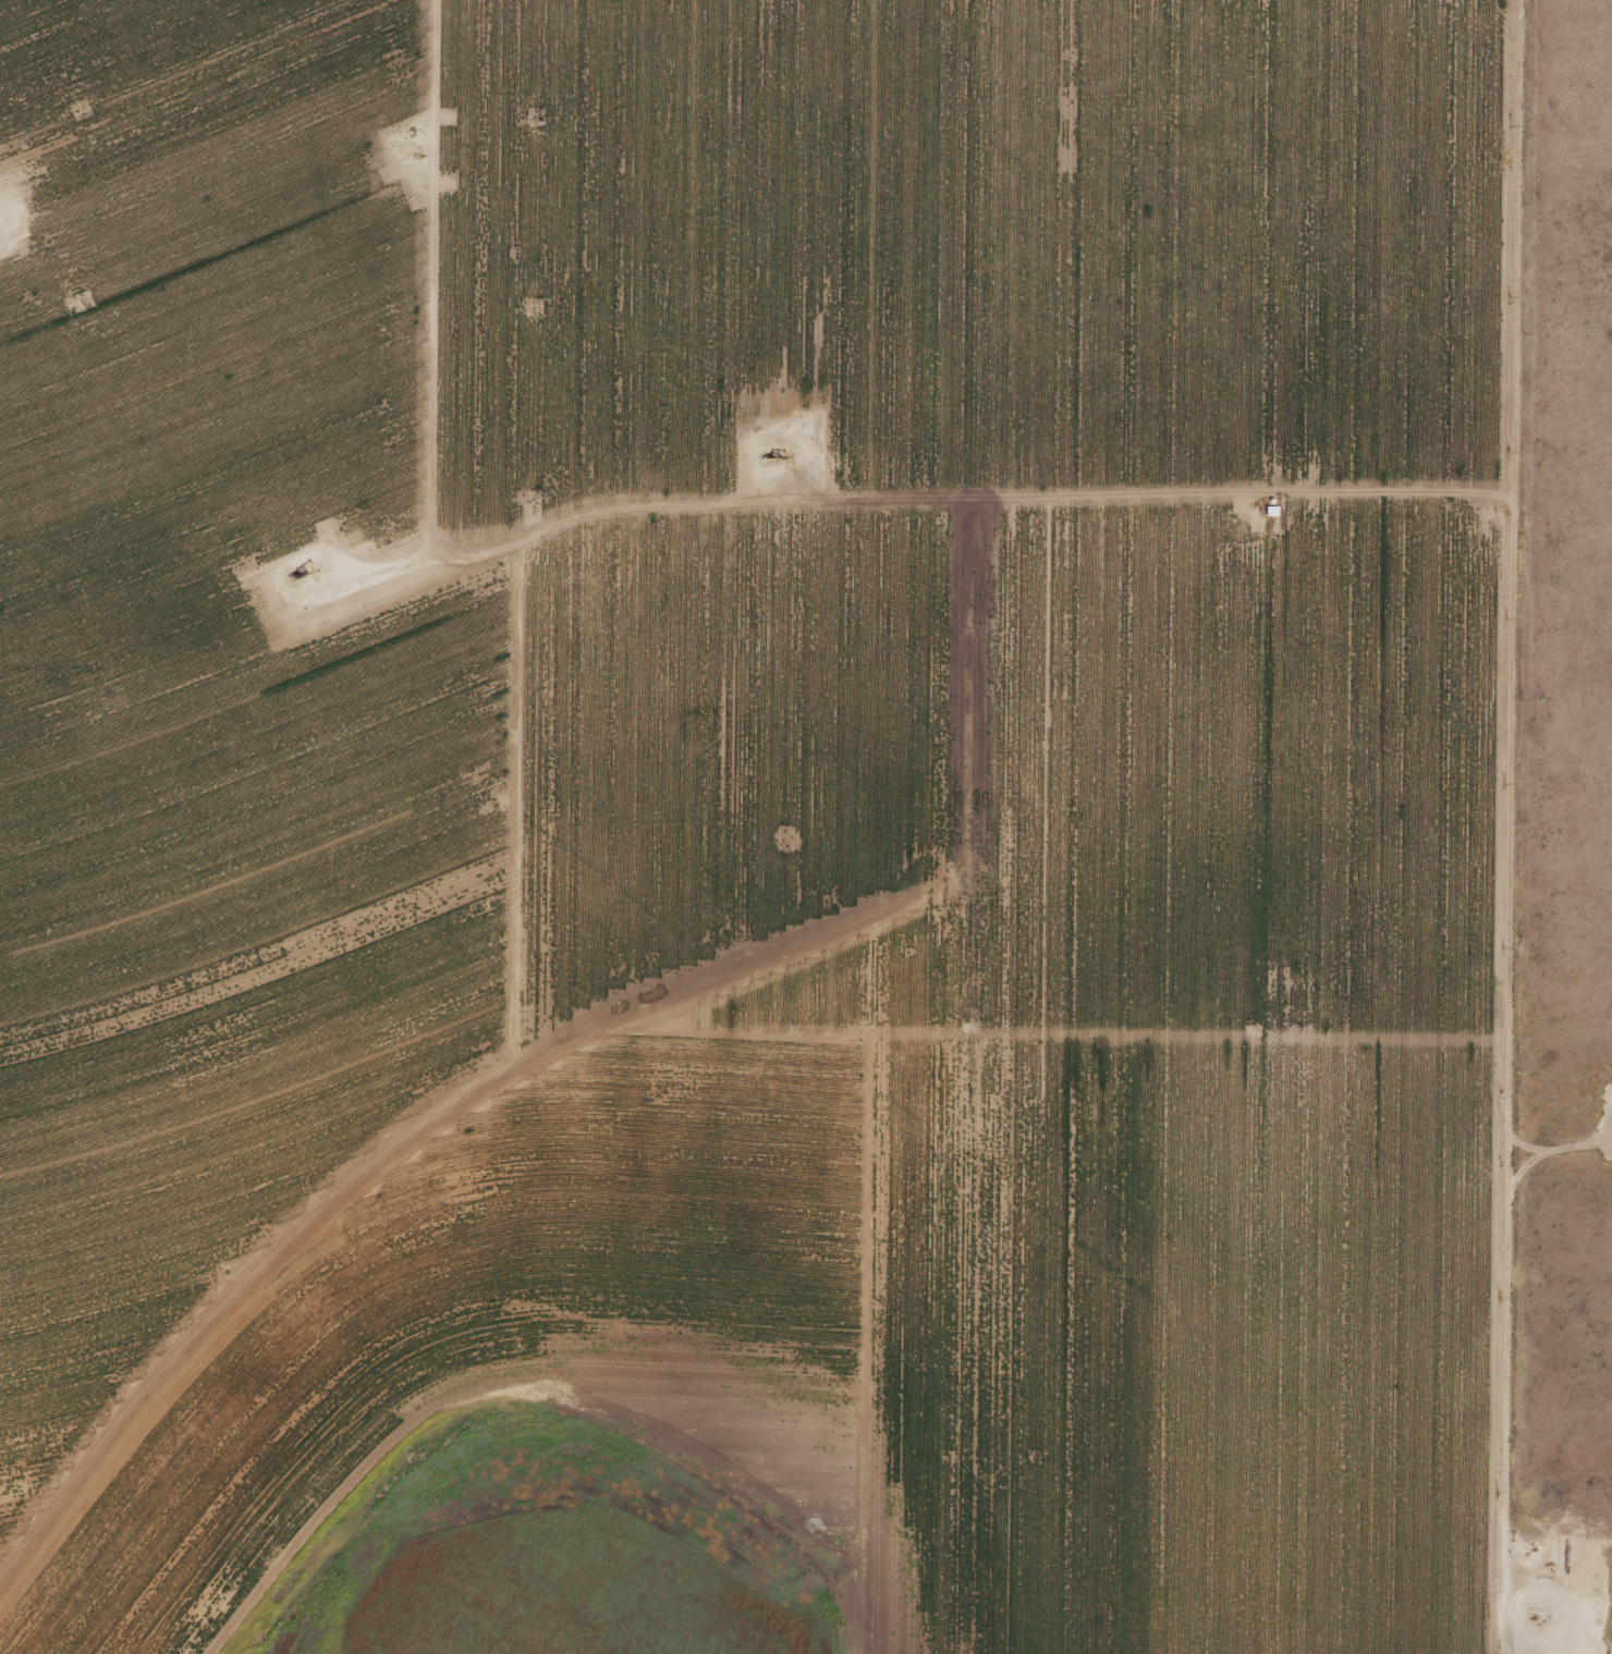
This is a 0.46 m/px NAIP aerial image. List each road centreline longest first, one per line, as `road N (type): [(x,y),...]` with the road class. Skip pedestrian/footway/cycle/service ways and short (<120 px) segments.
road 1 (residential): [(1472,1653),(1496,0)]

